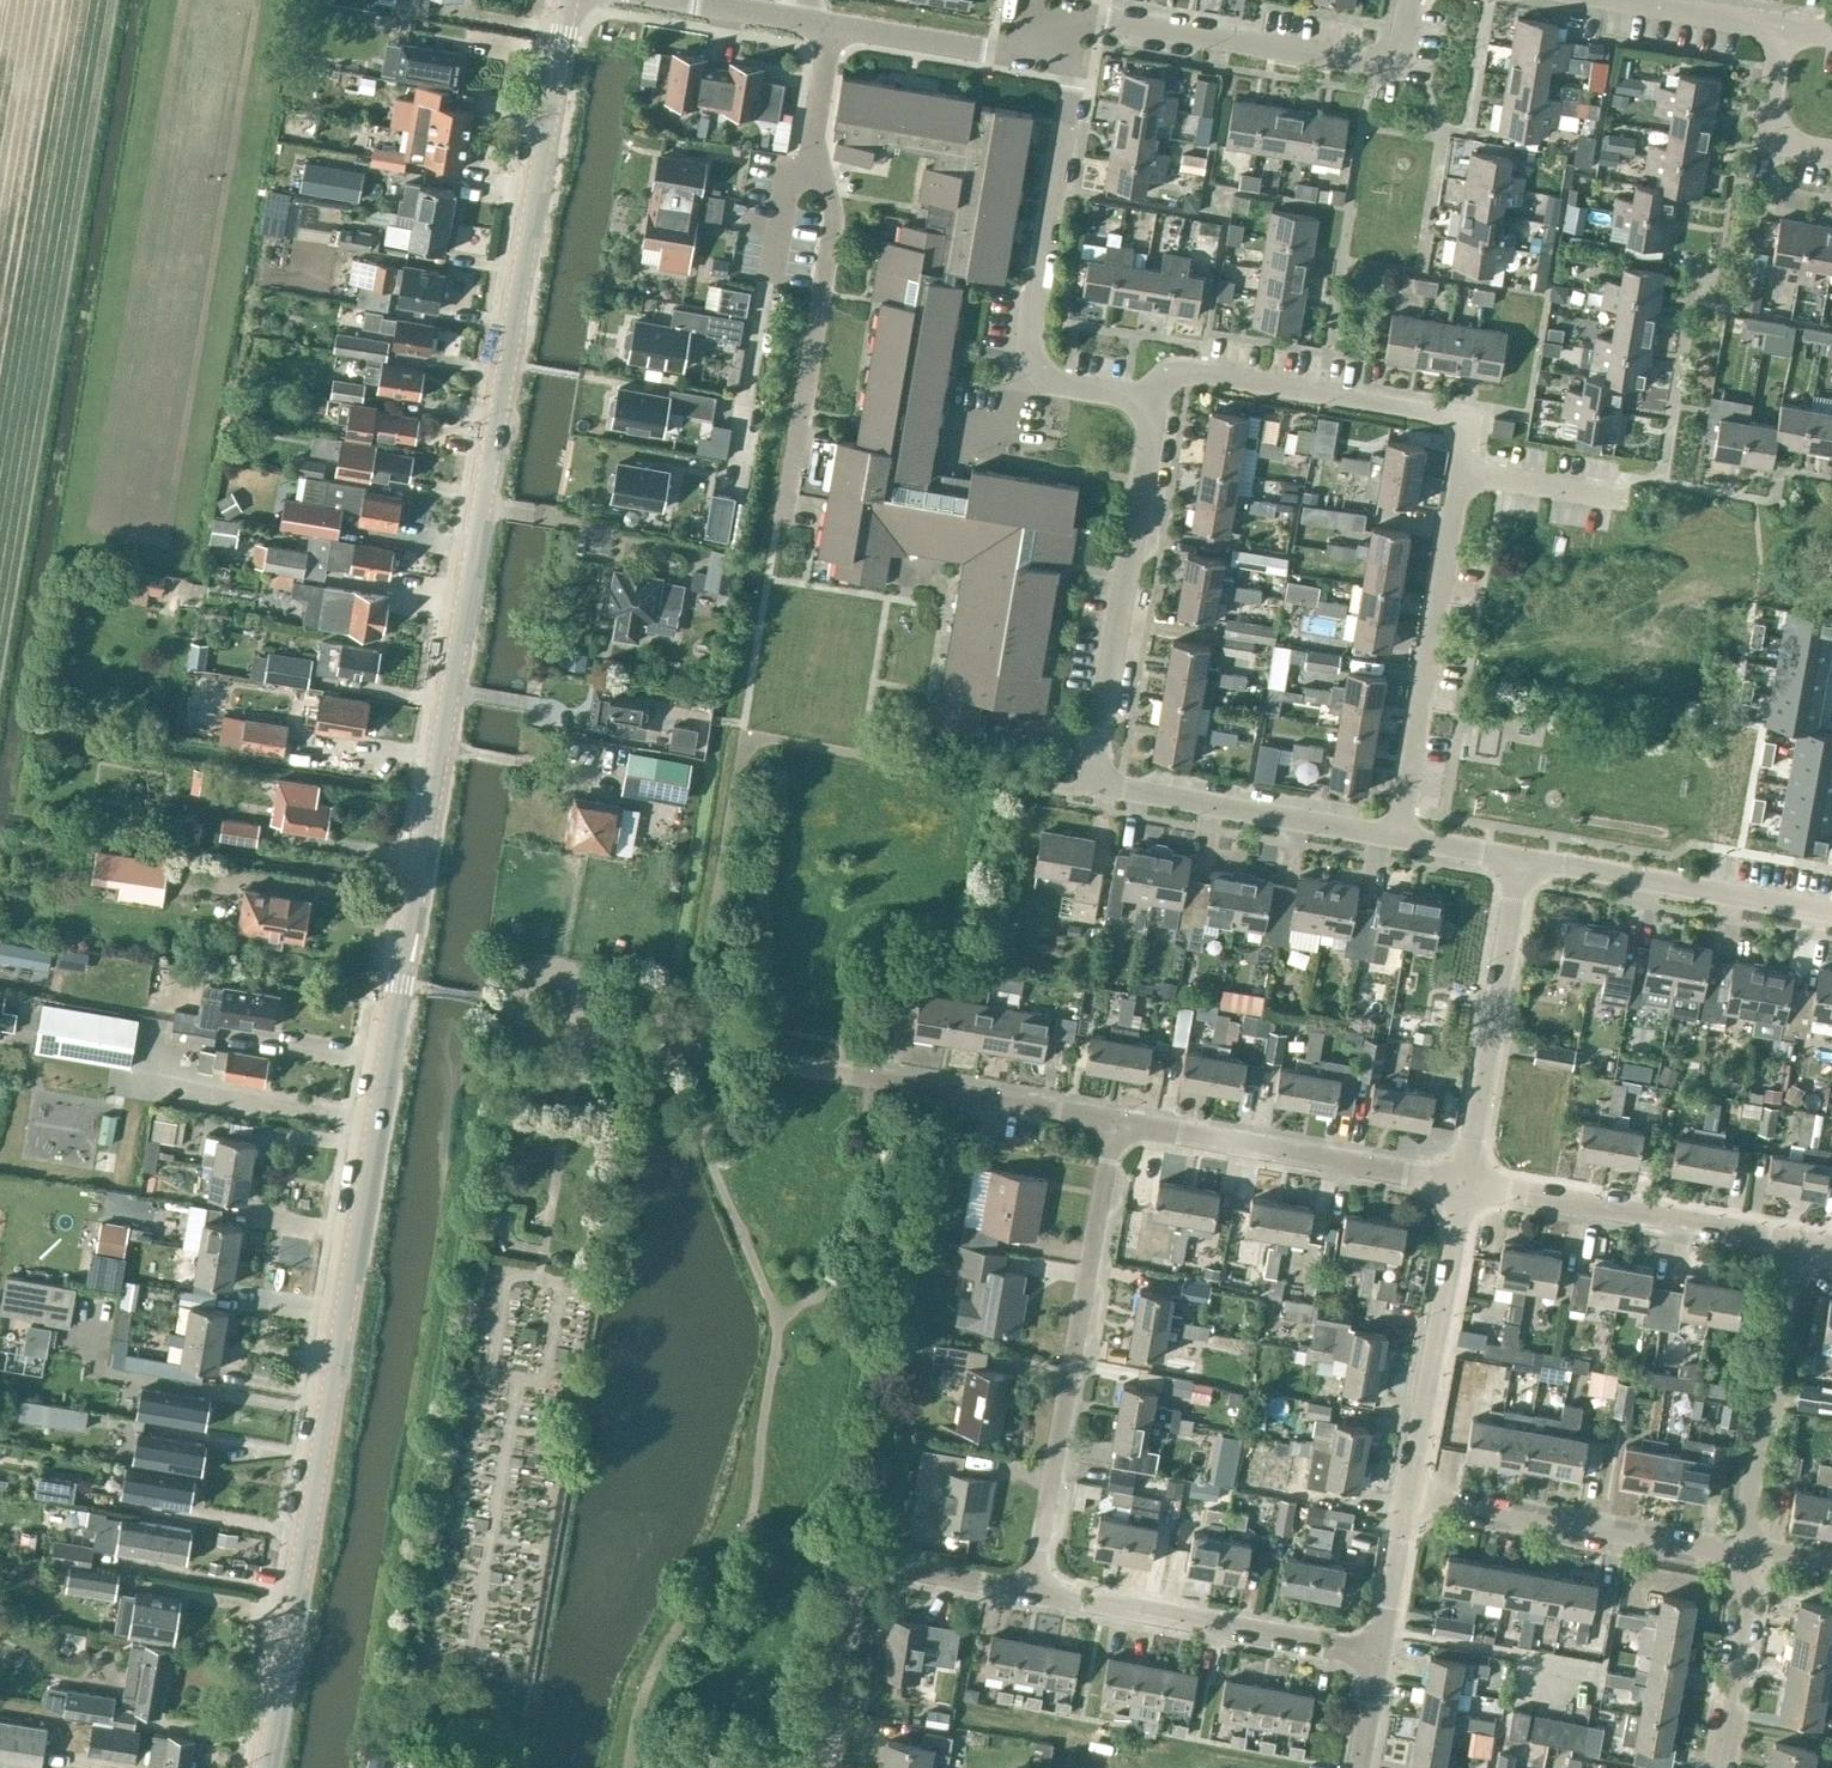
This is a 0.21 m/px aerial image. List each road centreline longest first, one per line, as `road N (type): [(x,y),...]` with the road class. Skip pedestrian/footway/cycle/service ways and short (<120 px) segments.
road 1 (tertiary): [(264,1767),(569,0)]
road 2 (residential): [(1397,836),(1462,430),(1444,414),(1190,370),(1156,399)]
road 3 (residential): [(1397,836),(1096,783),(1156,399)]
road 4 (residential): [(1115,1120),(725,1052),(613,1030),(580,1016)]
road 5 (residential): [(833,25),(814,140),(835,226),(783,514)]
road 6 (residential): [(1033,1591),(1115,1120)]
road 7 (residential): [(1156,399),(1056,382),(1030,364),(1073,100),(1054,40)]
road 8 (residential): [(1054,40),(1105,17),(1399,69),(1410,0)]
road 9 (residential): [(1462,1182),(1115,1120)]
road 10 (residential): [(1378,1657),(1033,1591)]
road 11 (residential): [(1802,1242),(1462,1182)]
road 12 (residential): [(1746,1554),(1406,1499)]
road 13 (residential): [(1462,1182),(1522,859)]
road 14 (residential): [(1406,1499),(1462,1182)]
road 15 (residential): [(1746,1554),(1802,1242)]
road 16 (residential): [(1831,913),(1522,859)]
road 17 (residential): [(1721,1767),(1746,1614),(1746,1554)]
road 18 (residential): [(822,1767),(857,1560)]
road 19 (residential): [(833,25),(1014,53)]
road 20 (residential): [(1033,1591),(857,1560)]
road 21 (residential): [(1609,0),(1782,31)]
road 22 (residential): [(580,1016),(570,1033),(548,1041),(518,1025),(513,1002),(523,982),(543,973),(565,977)]
road 23 (residential): [(1378,1657),(1406,1499)]
road 24 (residential): [(1782,31),(1774,116),(1785,135),(1831,150)]
road 25 (residential): [(1522,859),(1397,836)]
road 26 (residential): [(684,0),(802,19)]

